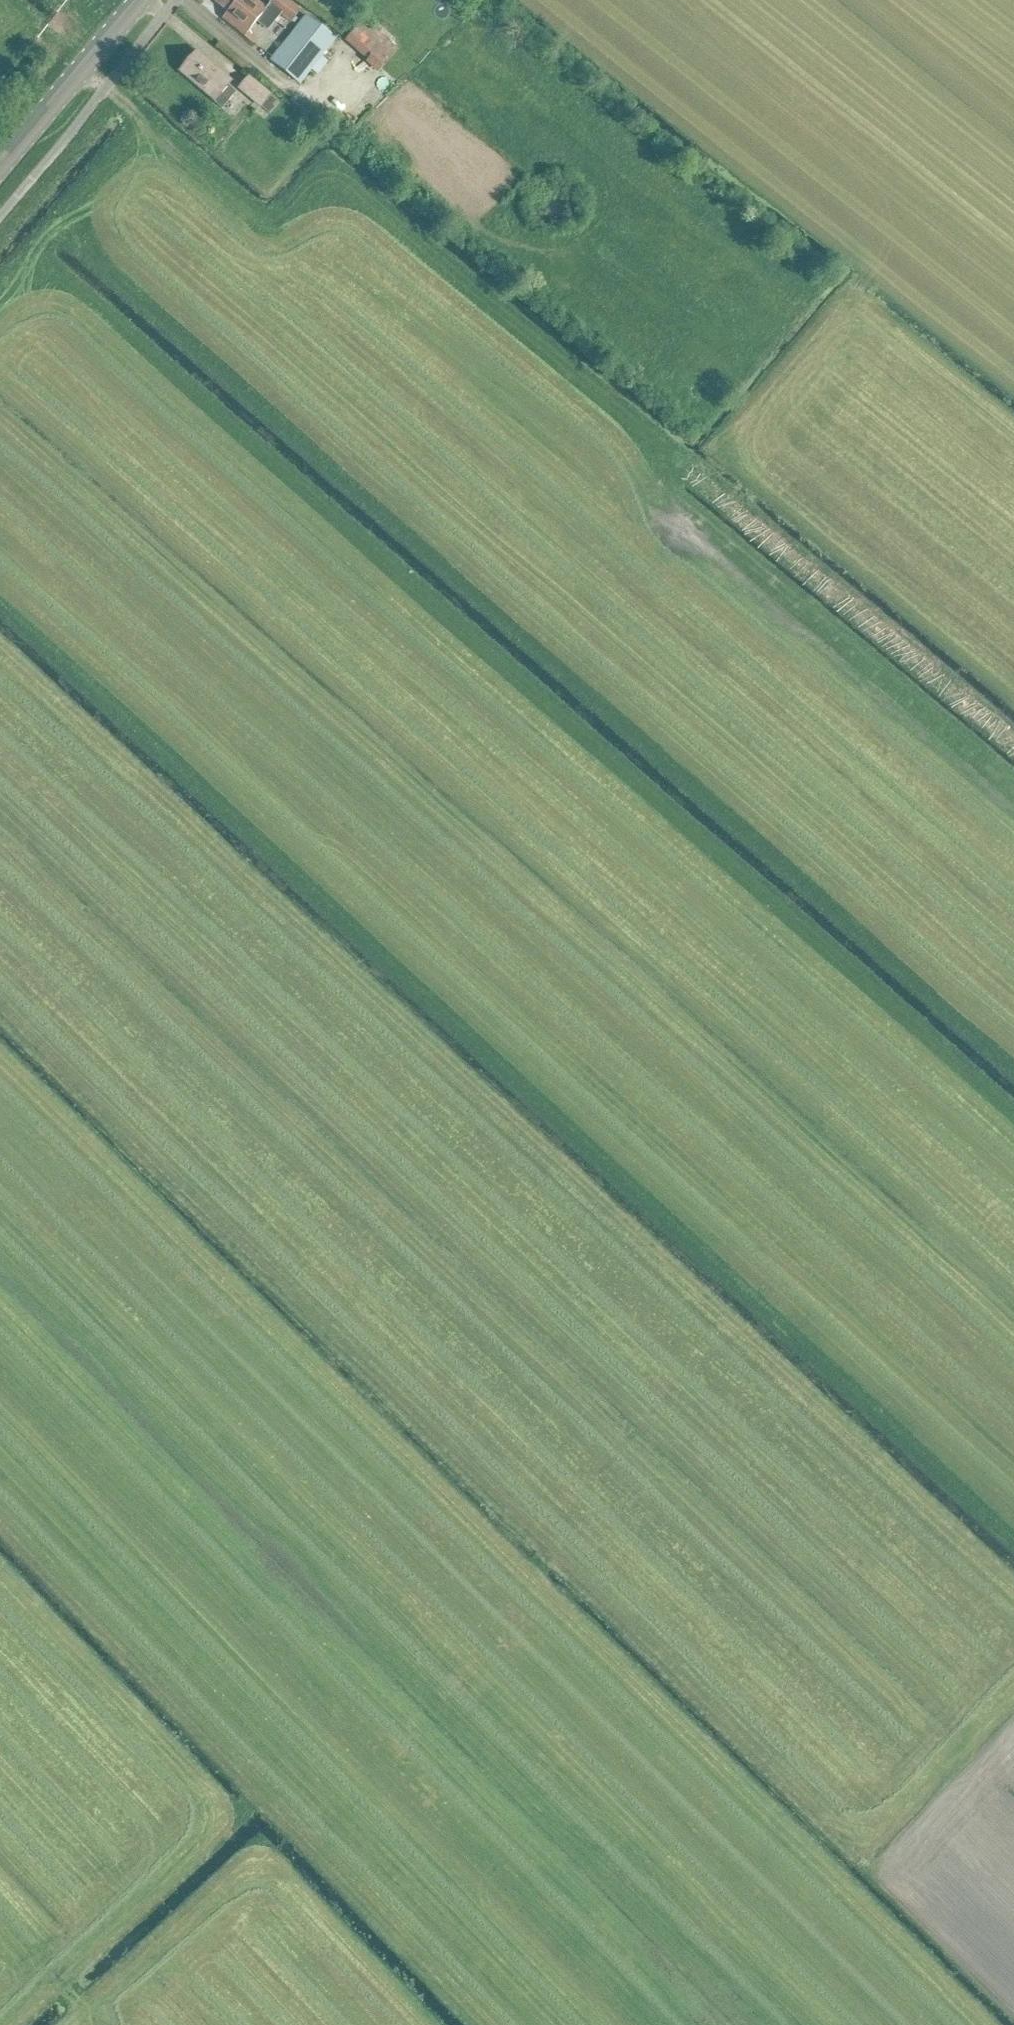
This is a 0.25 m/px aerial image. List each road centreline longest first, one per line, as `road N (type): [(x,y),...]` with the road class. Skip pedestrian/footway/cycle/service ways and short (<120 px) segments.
road 1 (secondary): [(139,0),(0,165)]

